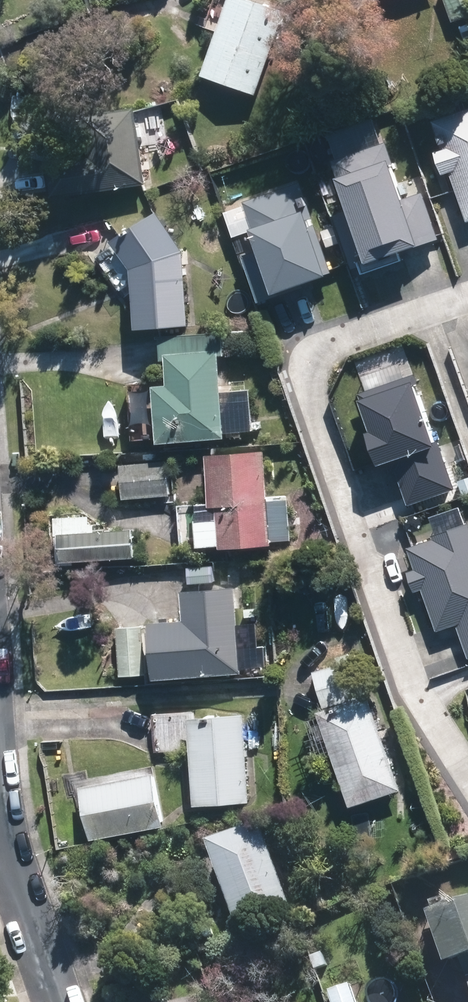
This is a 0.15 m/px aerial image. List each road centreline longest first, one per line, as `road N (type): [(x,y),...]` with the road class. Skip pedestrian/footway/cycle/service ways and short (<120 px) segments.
road 1 (residential): [(467,778),(411,687),(297,348),(467,289)]
road 2 (residential): [(0,809),(59,1001)]

